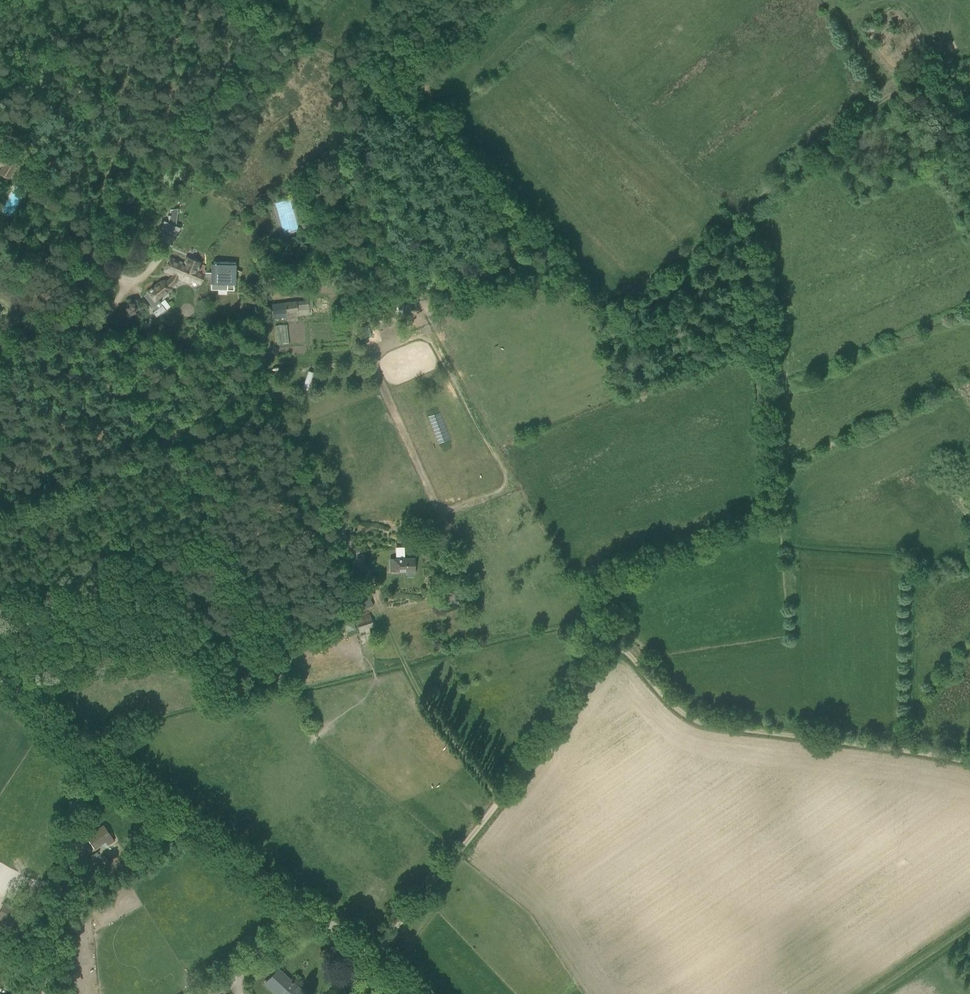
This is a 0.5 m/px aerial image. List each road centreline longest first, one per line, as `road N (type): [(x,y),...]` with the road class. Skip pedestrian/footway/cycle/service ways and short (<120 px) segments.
road 1 (track): [(732,214),(747,262),(761,489),(735,515),(596,573),(587,589),(590,609),(658,696),(691,718),(969,759)]
road 2 (unclassified): [(402,993),(343,938),(0,689)]
road 3 (track): [(251,0),(361,76),(561,270)]
road 4 (track): [(927,64),(732,214)]
road 5 (track): [(43,993),(65,917),(186,828)]
road 6 (track): [(561,270),(545,265),(351,293)]
road 7 (track): [(732,214),(605,298),(561,270)]
road 8 (track): [(867,993),(969,923)]

